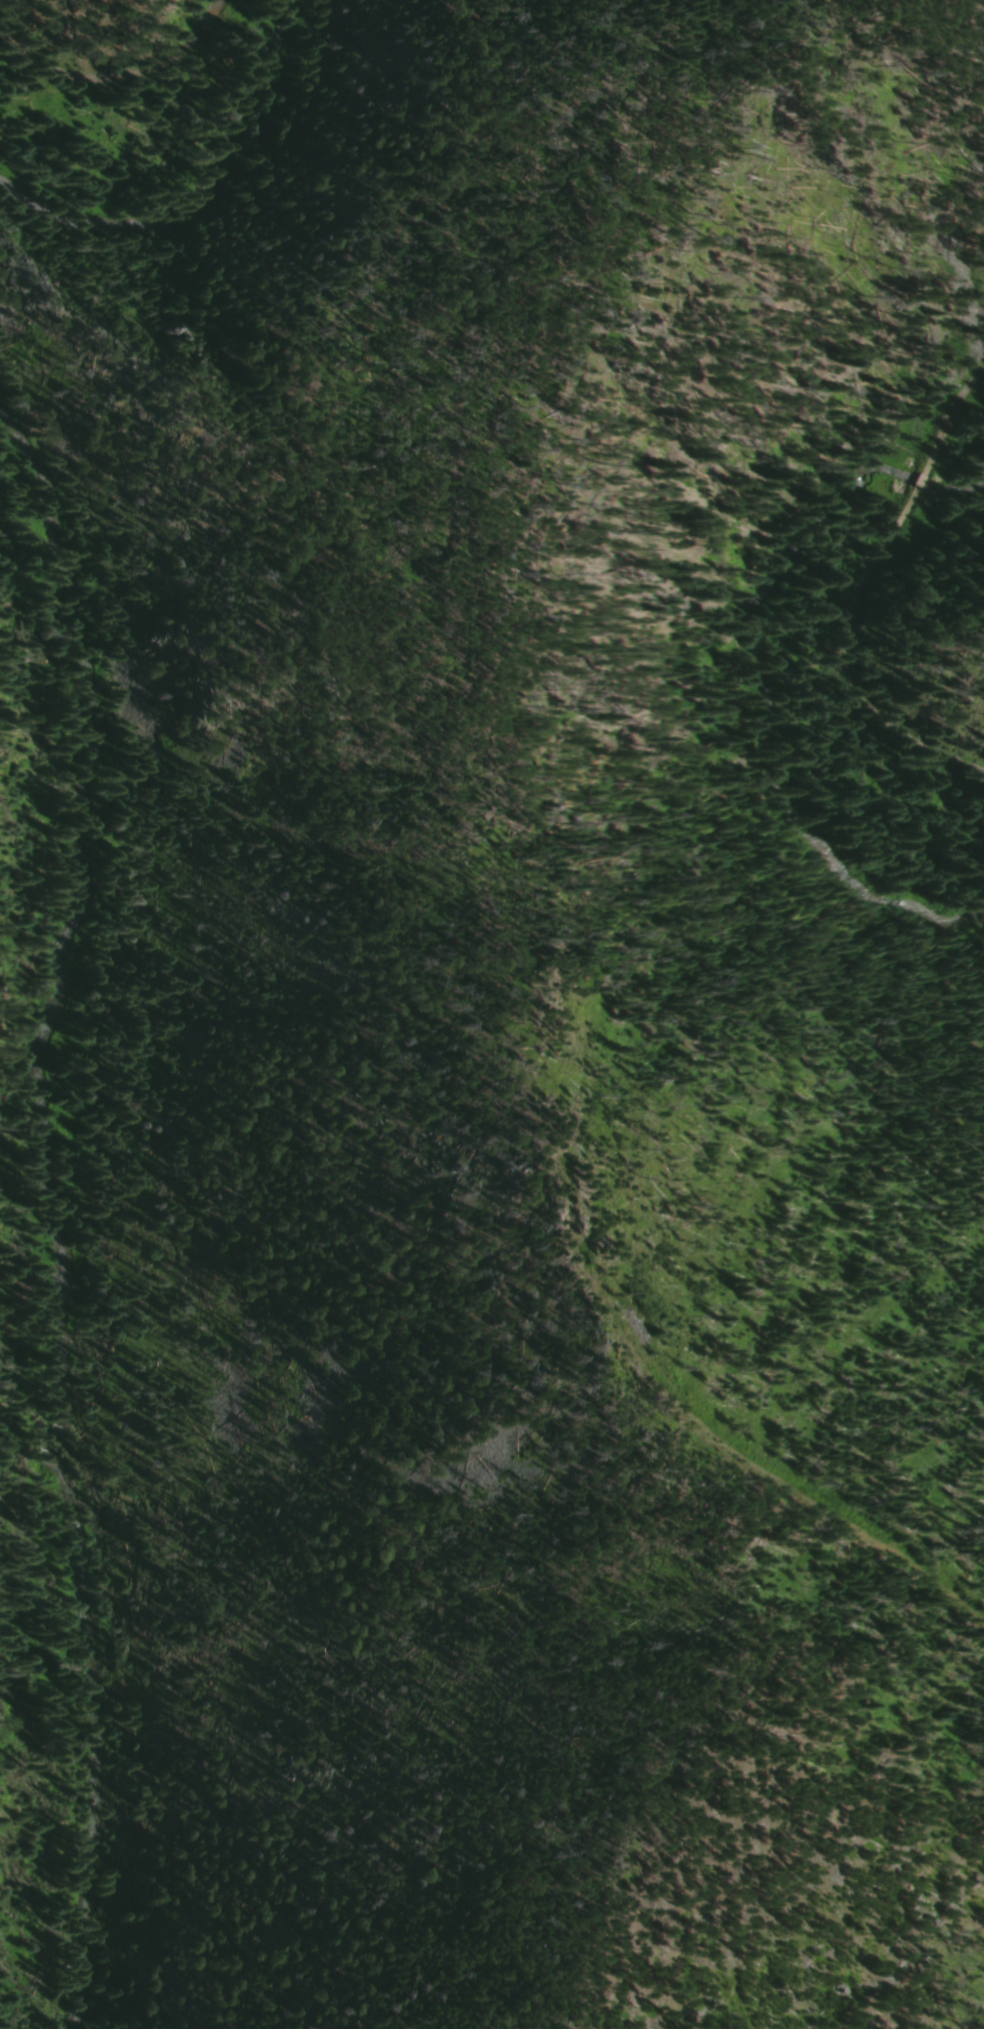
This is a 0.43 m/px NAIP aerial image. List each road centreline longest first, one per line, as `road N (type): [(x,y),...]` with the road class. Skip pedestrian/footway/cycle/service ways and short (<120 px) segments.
road 1 (track): [(983,765),(907,739),(855,694),(844,647),(849,598),(906,506)]
road 2 (track): [(221,0),(130,75),(53,63),(0,28)]

